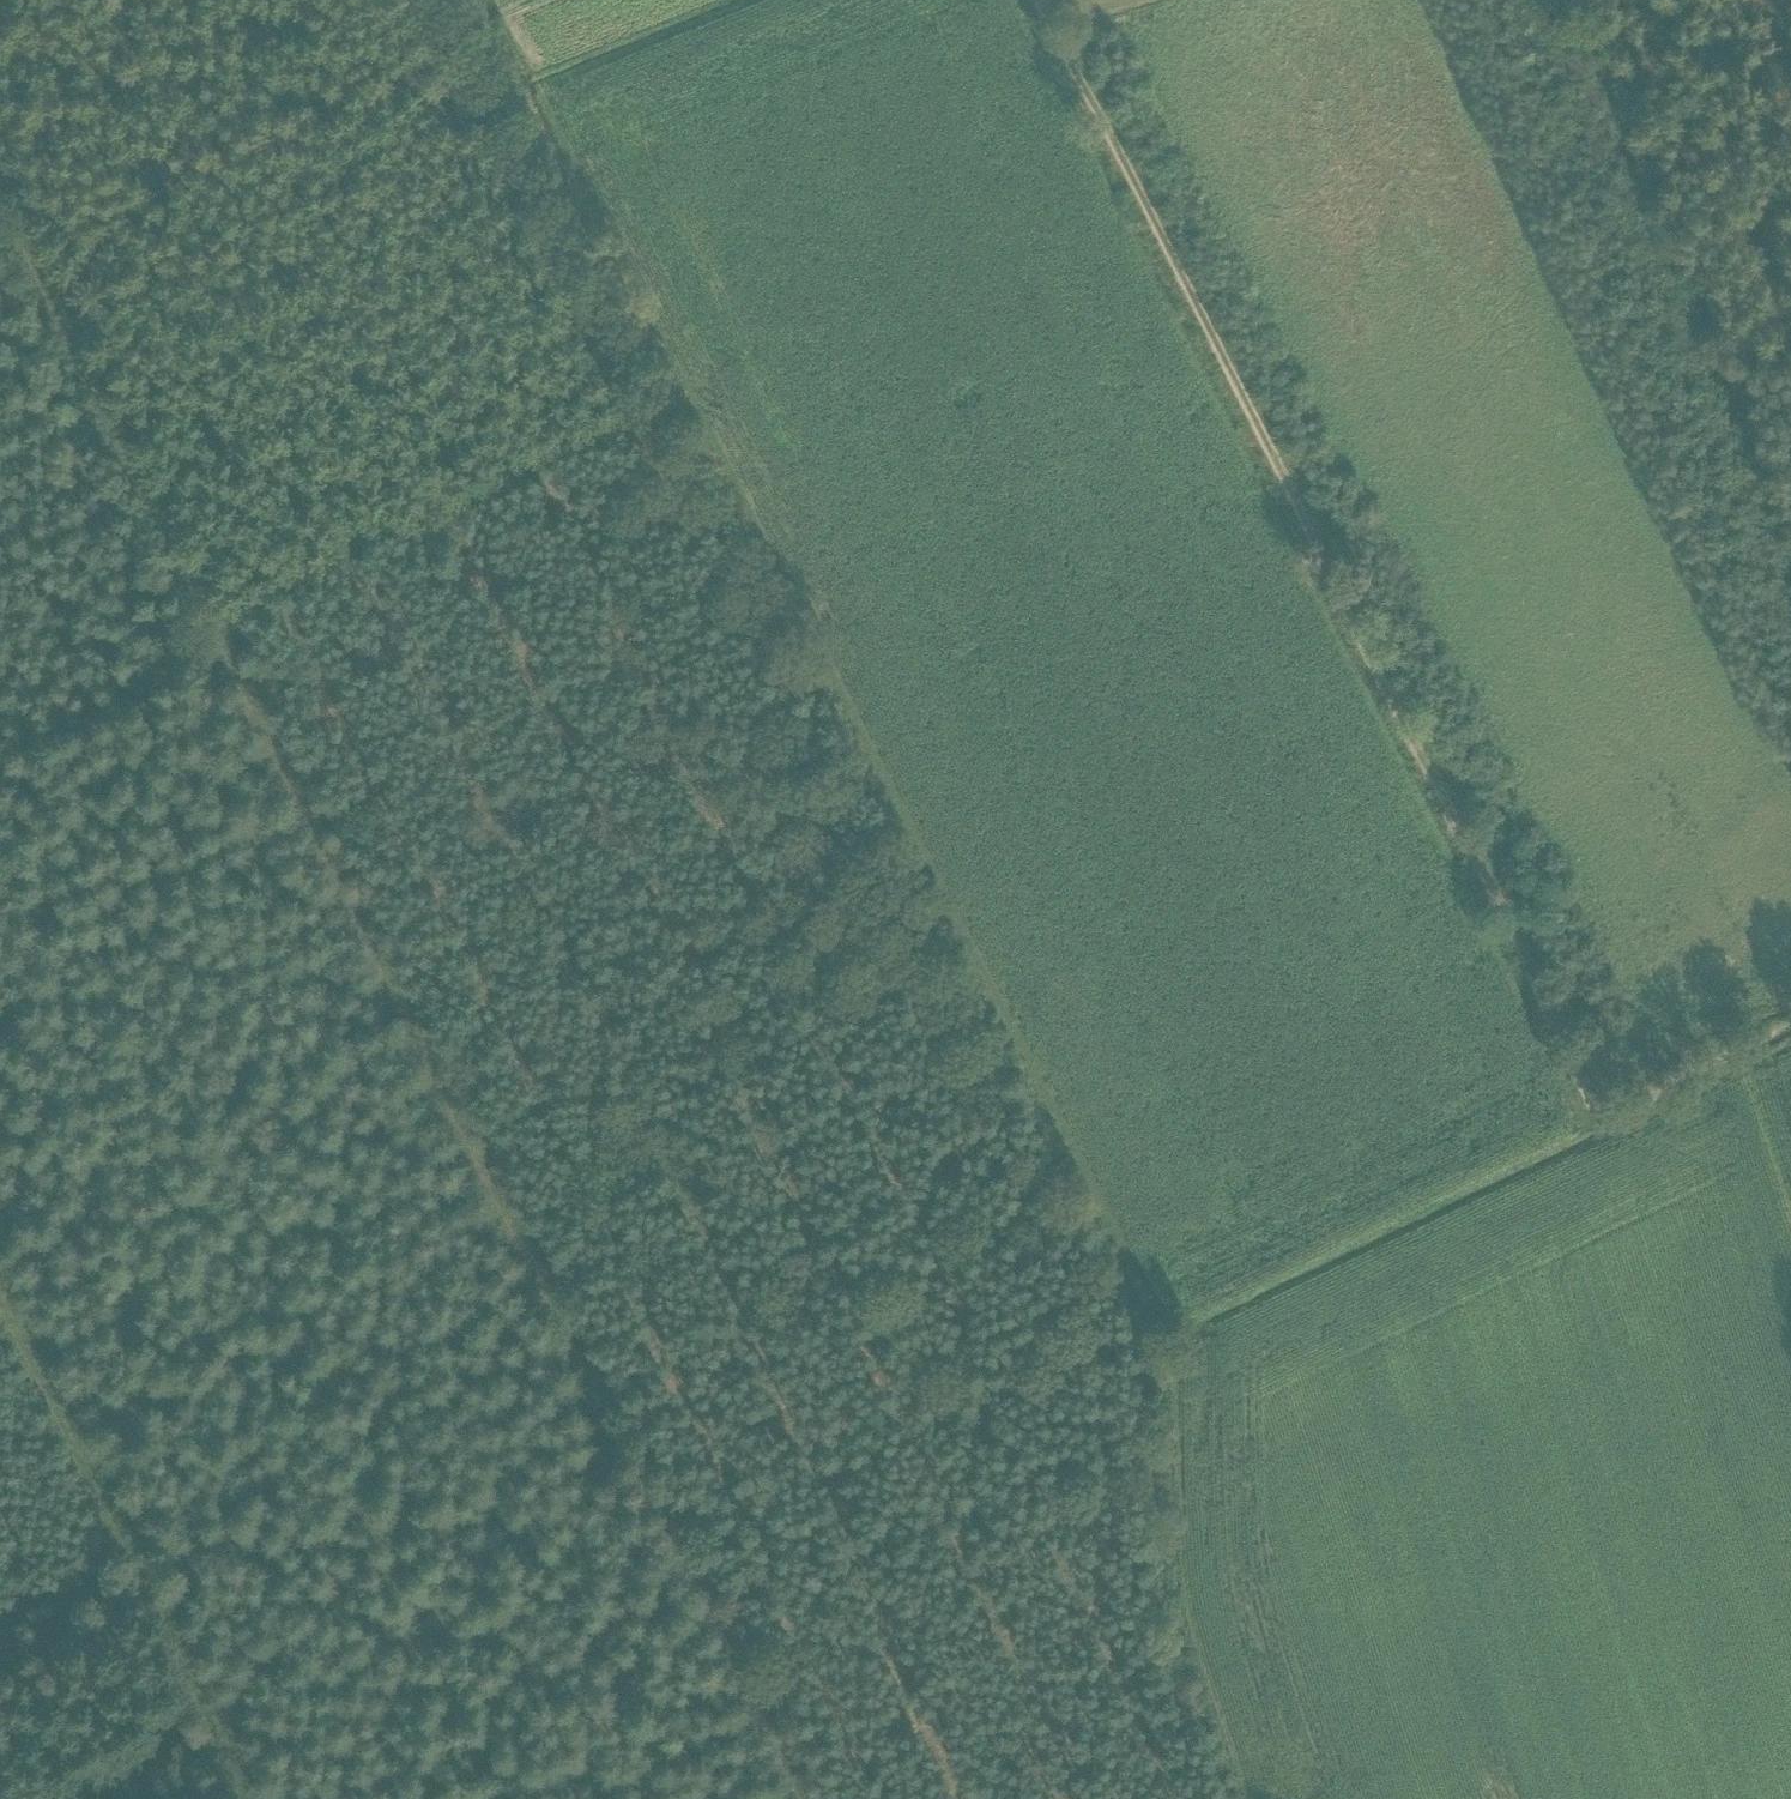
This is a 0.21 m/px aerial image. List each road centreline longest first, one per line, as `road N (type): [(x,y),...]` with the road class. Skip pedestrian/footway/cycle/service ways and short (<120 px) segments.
road 1 (track): [(796,1798),(0,210)]
road 2 (track): [(1034,0),(1598,1109),(1790,1020)]

